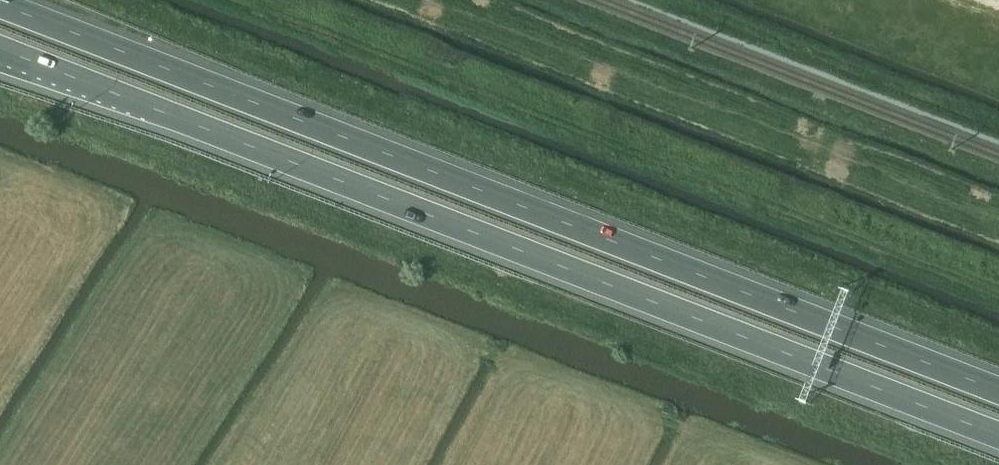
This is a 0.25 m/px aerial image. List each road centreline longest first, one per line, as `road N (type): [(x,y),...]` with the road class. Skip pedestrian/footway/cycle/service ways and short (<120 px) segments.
road 1 (trunk): [(998,390),(0,4)]
road 2 (trunk): [(0,51),(998,435)]

